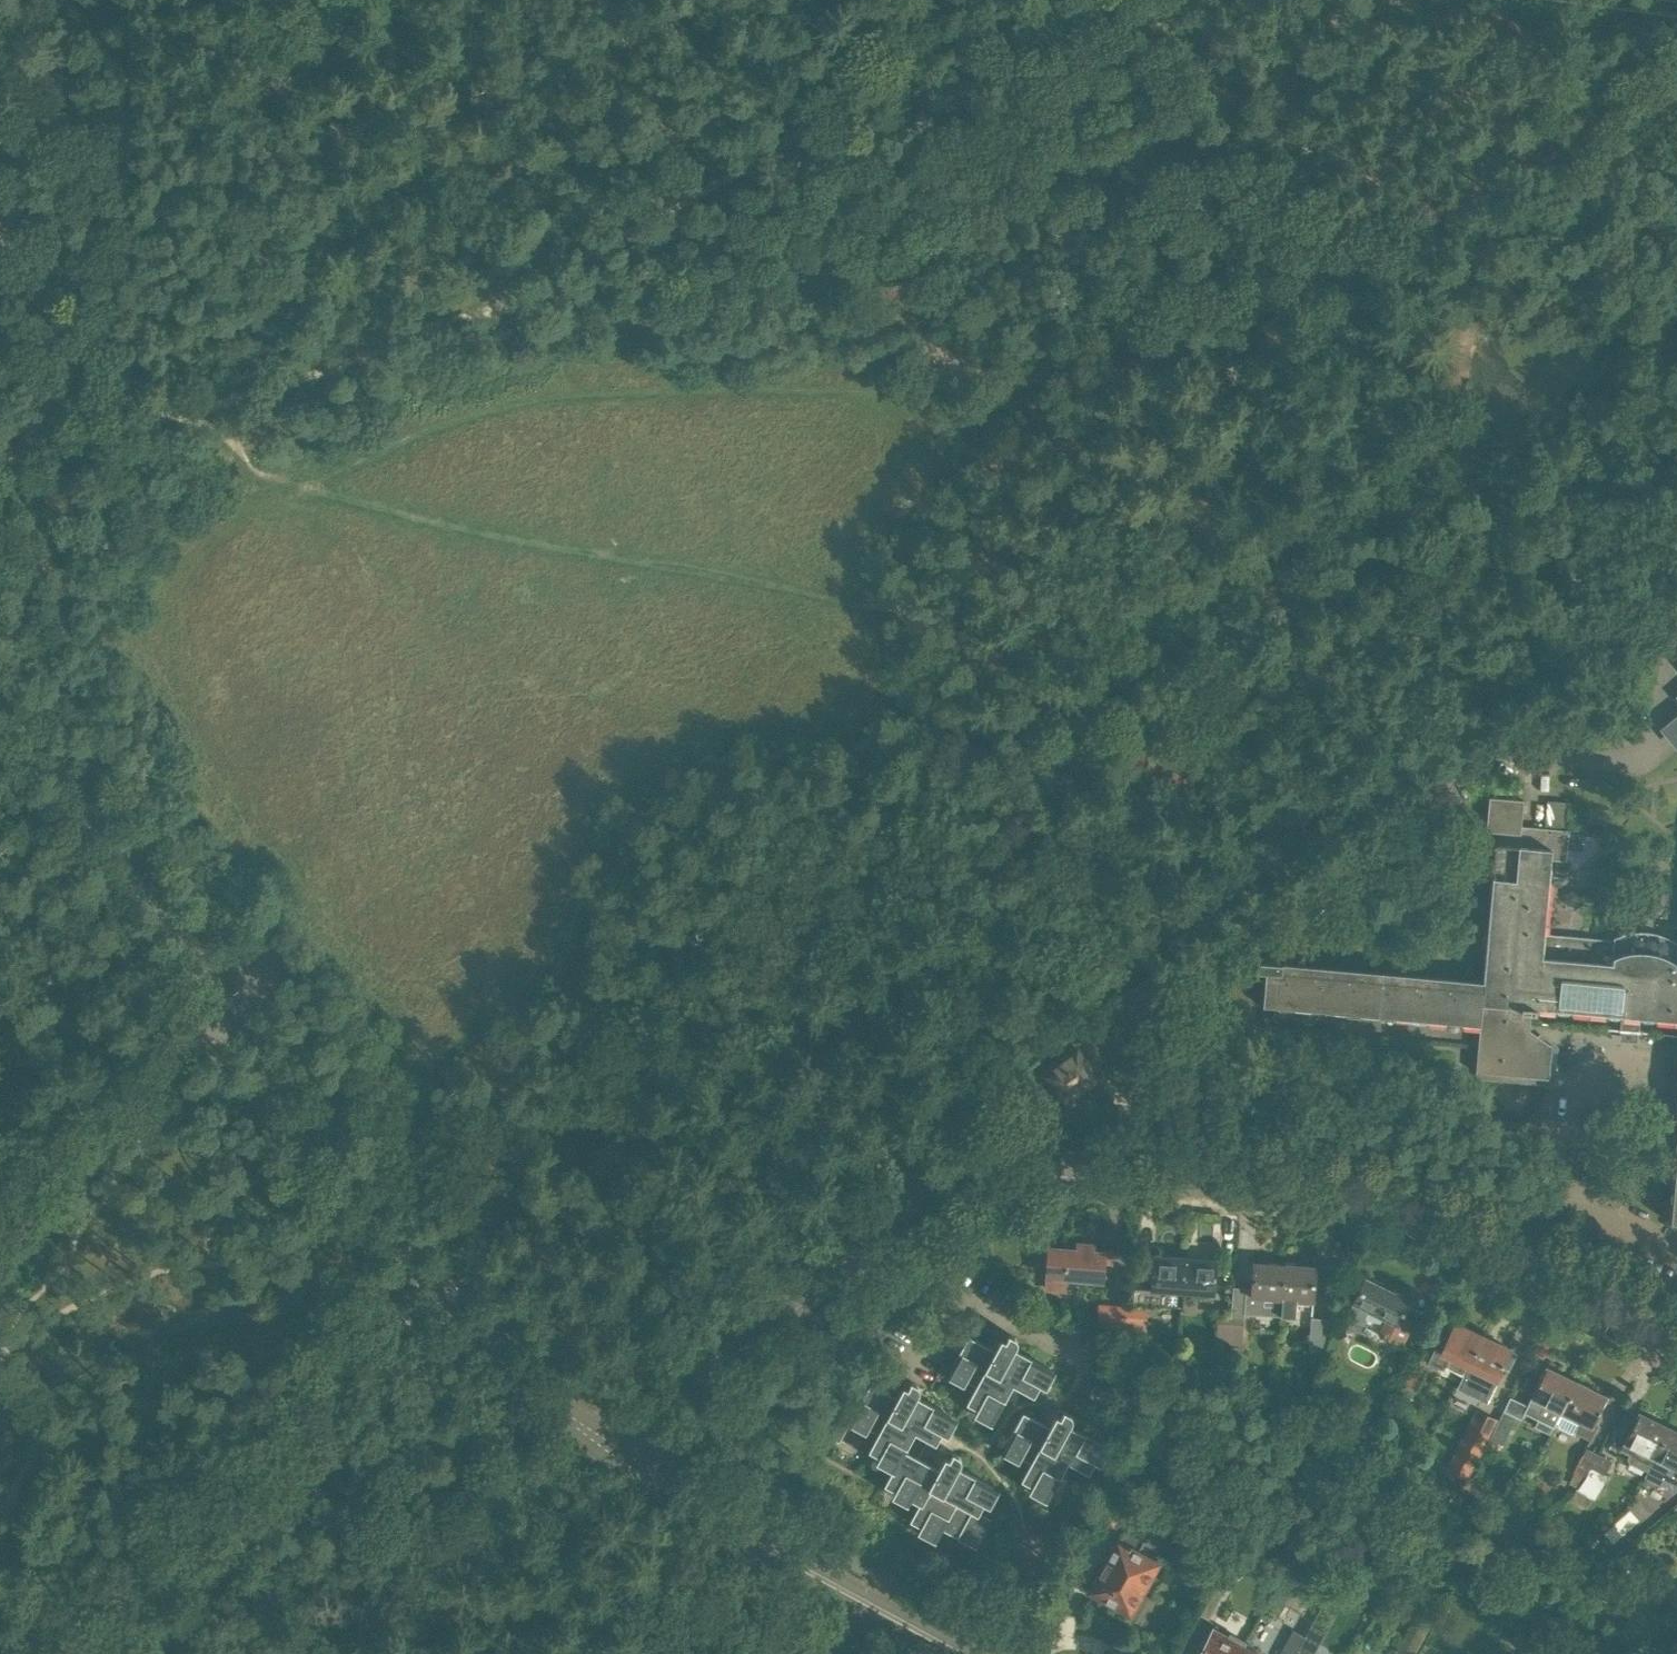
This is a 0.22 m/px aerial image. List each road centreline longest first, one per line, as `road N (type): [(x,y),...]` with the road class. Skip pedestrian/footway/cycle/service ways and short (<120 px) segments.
road 1 (residential): [(1676,1342),(1520,1262),(1372,1201),(985,1163),(920,1195),(598,1439)]
road 2 (secondary): [(598,1439),(471,1327),(231,1009)]
road 3 (secondary): [(965,1653),(632,1467),(598,1439)]
road 4 (secondary): [(231,1009),(70,784),(0,702)]
road 5 (unclassified): [(0,1219),(231,1009)]

